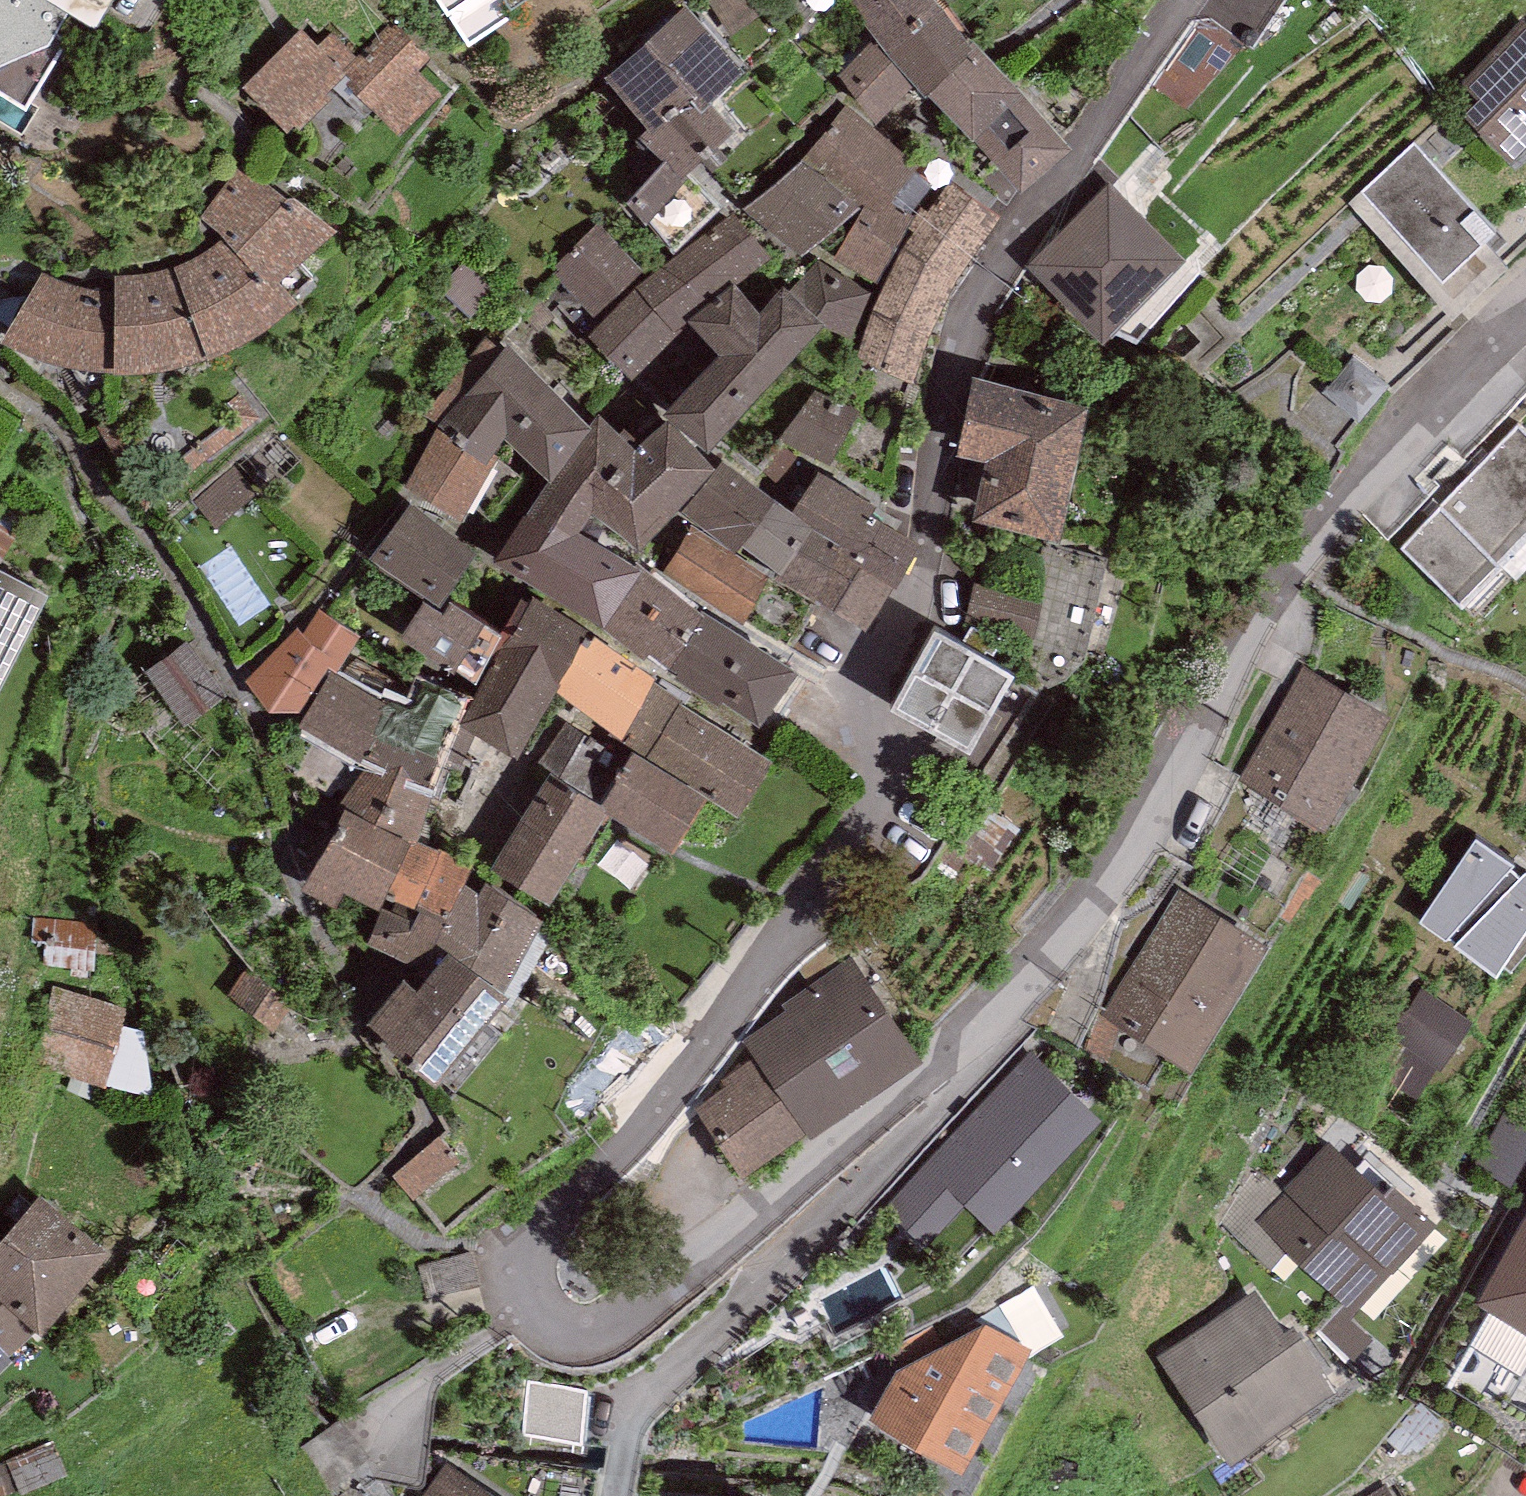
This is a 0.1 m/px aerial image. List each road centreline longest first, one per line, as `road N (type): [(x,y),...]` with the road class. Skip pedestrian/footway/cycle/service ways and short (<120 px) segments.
road 1 (residential): [(1183,0),(965,302),(936,442),(932,537),(917,597),(863,705),(875,745),(875,800),(667,1090),(524,1241),(522,1286),(533,1306),(568,1326),(608,1320),(800,1175),(997,1004),(1089,898),(1318,524),(1525,314)]

